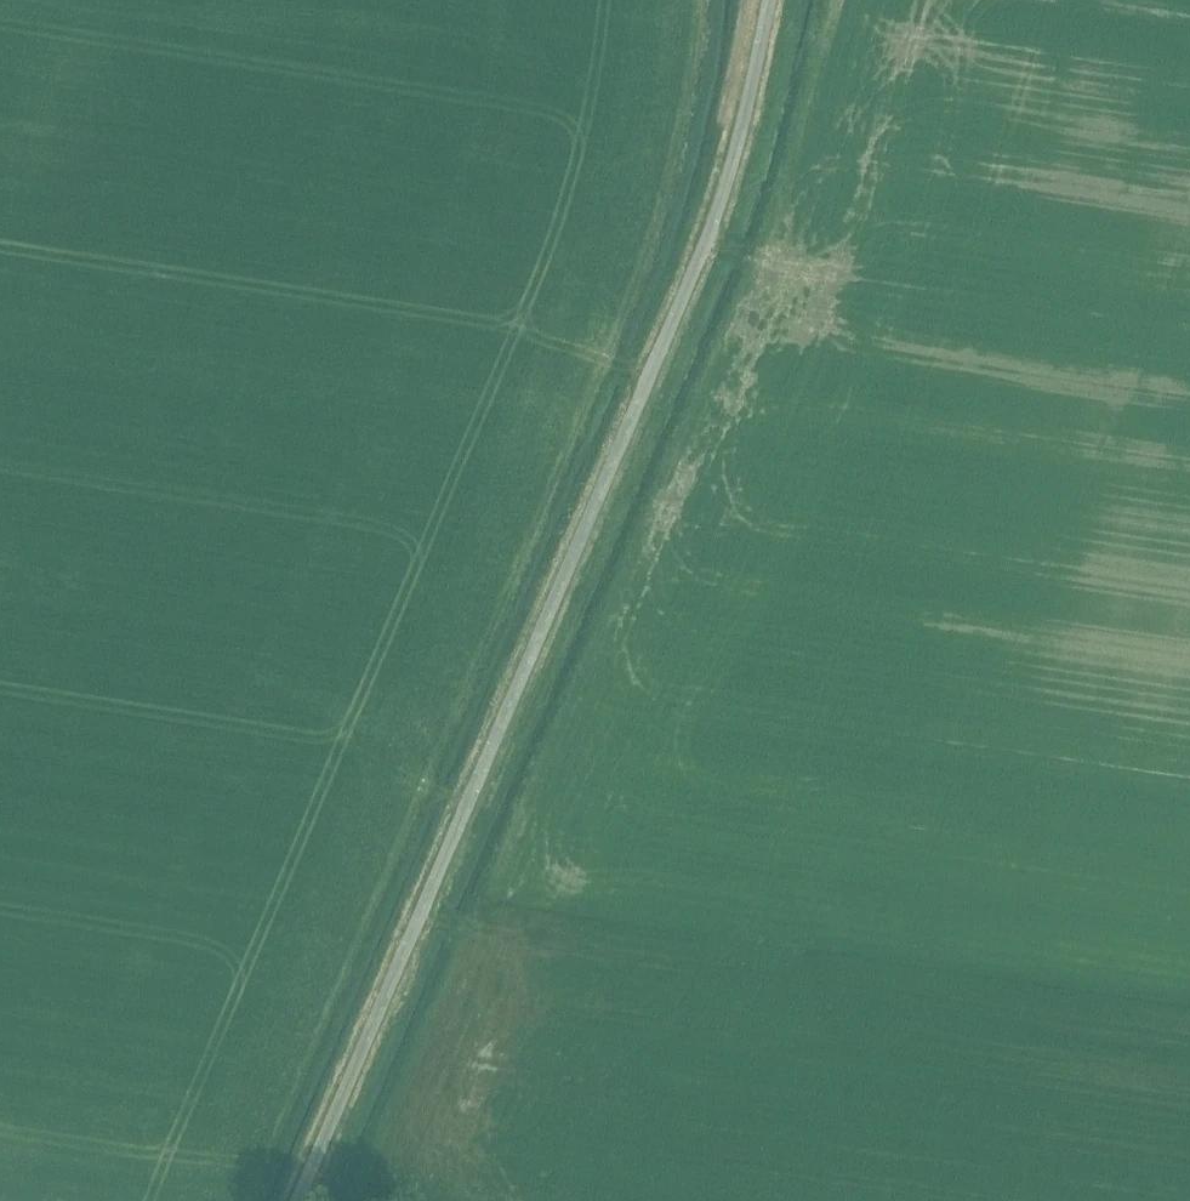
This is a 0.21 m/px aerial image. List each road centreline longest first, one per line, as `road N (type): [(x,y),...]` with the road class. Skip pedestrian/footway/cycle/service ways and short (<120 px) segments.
road 1 (unclassified): [(296,1200),(706,251),(769,0)]

